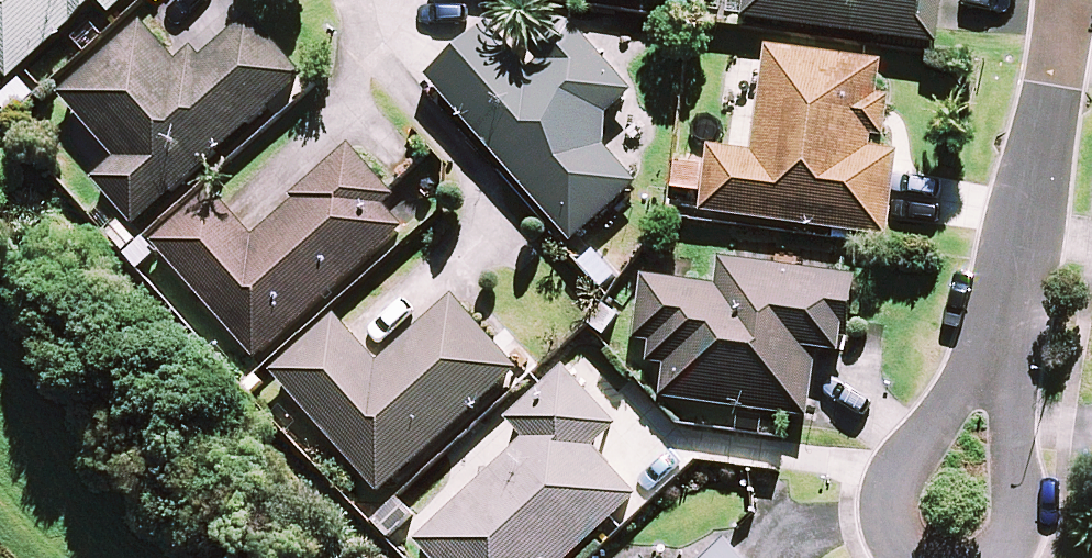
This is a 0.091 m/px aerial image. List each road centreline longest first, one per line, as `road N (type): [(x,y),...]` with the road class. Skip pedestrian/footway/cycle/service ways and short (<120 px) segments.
road 1 (residential): [(1010,341),(1079,0)]
road 2 (residential): [(1010,341),(1025,519),(1007,557)]
road 3 (residential): [(920,557),(904,544),(897,498),(972,390)]

